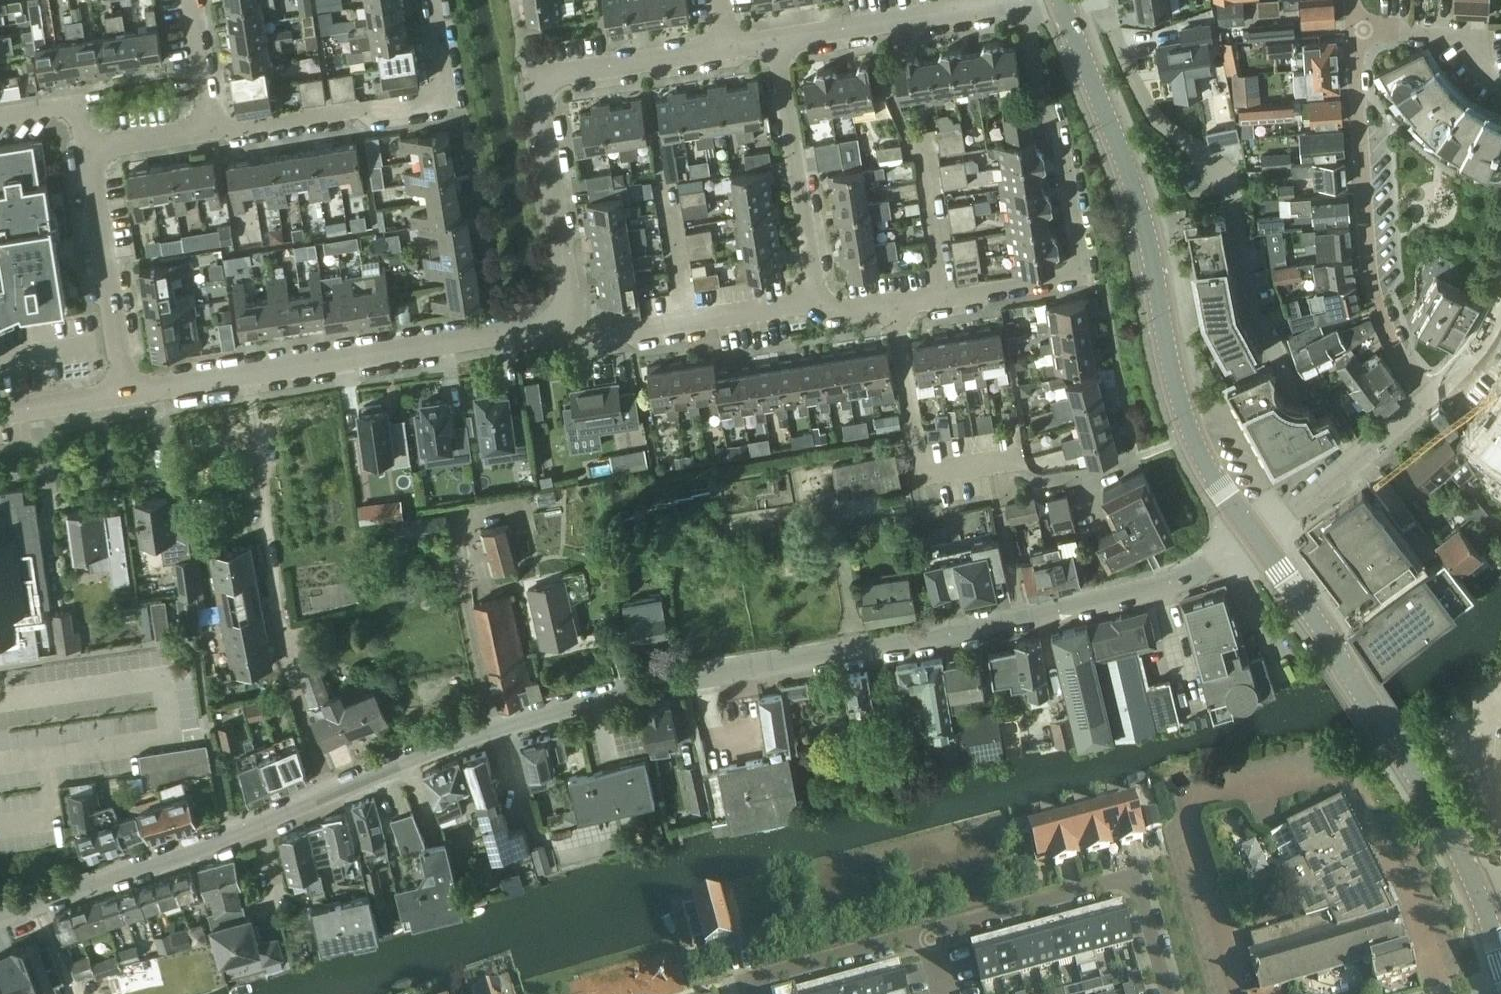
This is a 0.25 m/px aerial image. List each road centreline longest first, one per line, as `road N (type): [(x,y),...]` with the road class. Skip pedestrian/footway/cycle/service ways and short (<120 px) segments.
road 1 (tertiary): [(1256,541),(1183,584),(684,677),(517,719),(0,914)]
road 2 (tertiary): [(1256,541),(1198,455),(1169,371),(1131,183),(1062,0)]
road 3 (residential): [(1167,993),(1136,874),(741,983),(744,993)]
road 4 (residential): [(1024,2),(1038,98),(1059,133),(1077,269),(1071,276),(896,307)]
road 5 (residential): [(570,334),(534,72),(721,48)]
road 6 (residential): [(123,395),(570,334)]
road 7 (residential): [(1290,381),(1251,298),(1235,179),(1148,108),(1096,0)]
road 8 (tertiary): [(1479,897),(1386,733),(1256,541)]
road 9 (residential): [(1425,397),(1378,314),(1352,0)]
road 10 (residential): [(211,134),(450,99),(435,0)]
road 11 (residential): [(815,304),(774,41)]
road 12 (residential): [(1013,456),(919,473),(896,307)]
road 13 (residential): [(815,304),(570,334)]
road 14 (residential): [(123,395),(86,152)]
road 15 (residential): [(1256,541),(1425,397)]
road 16 (residential): [(774,41),(956,13)]
road 17 (residential): [(211,134),(187,0)]
road 18 (residential): [(86,152),(211,134)]
road 19 (residential): [(0,419),(123,395)]

